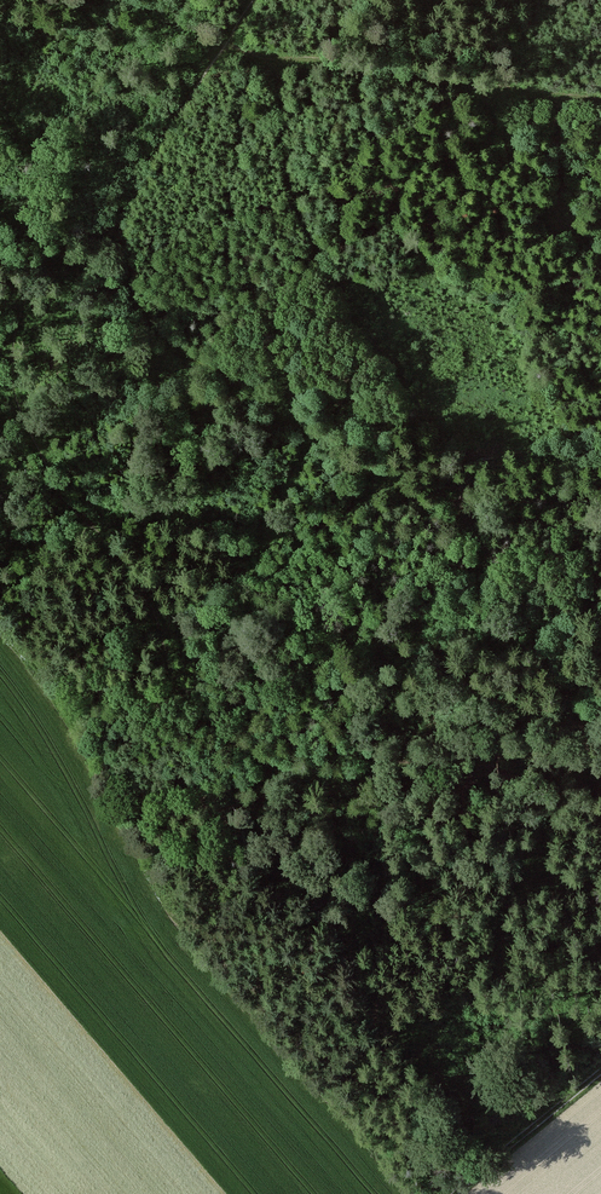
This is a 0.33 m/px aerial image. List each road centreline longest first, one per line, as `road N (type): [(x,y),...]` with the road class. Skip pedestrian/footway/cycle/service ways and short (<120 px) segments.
road 1 (track): [(284,54),(287,170),(297,206),(600,771)]
road 2 (track): [(226,43),(600,100)]
road 3 (track): [(120,219),(178,108),(226,43)]
road 4 (track): [(600,1072),(458,1193)]

